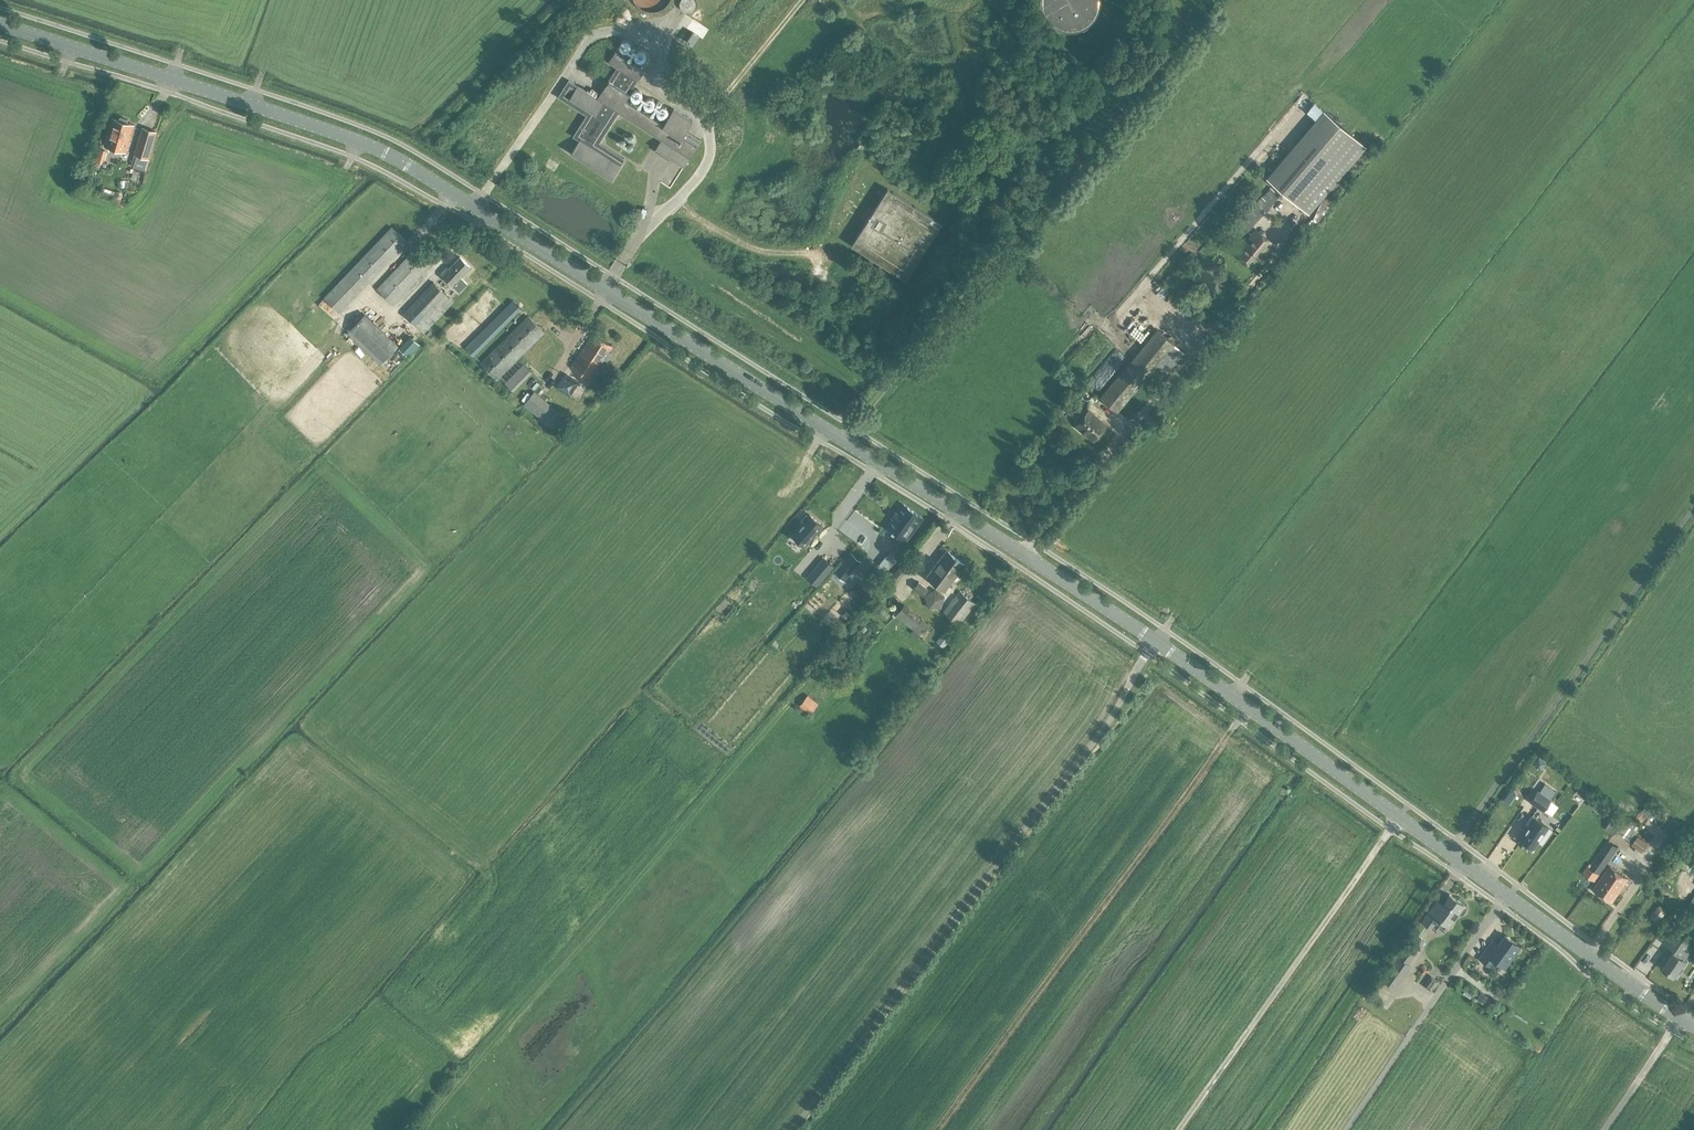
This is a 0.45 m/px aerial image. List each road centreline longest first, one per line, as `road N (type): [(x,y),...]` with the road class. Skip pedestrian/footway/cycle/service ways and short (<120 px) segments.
road 1 (secondary): [(1693,1026),(1156,641),(398,159),(0,23)]
road 2 (track): [(866,193),(839,237),(798,253),(737,243),(674,203)]

